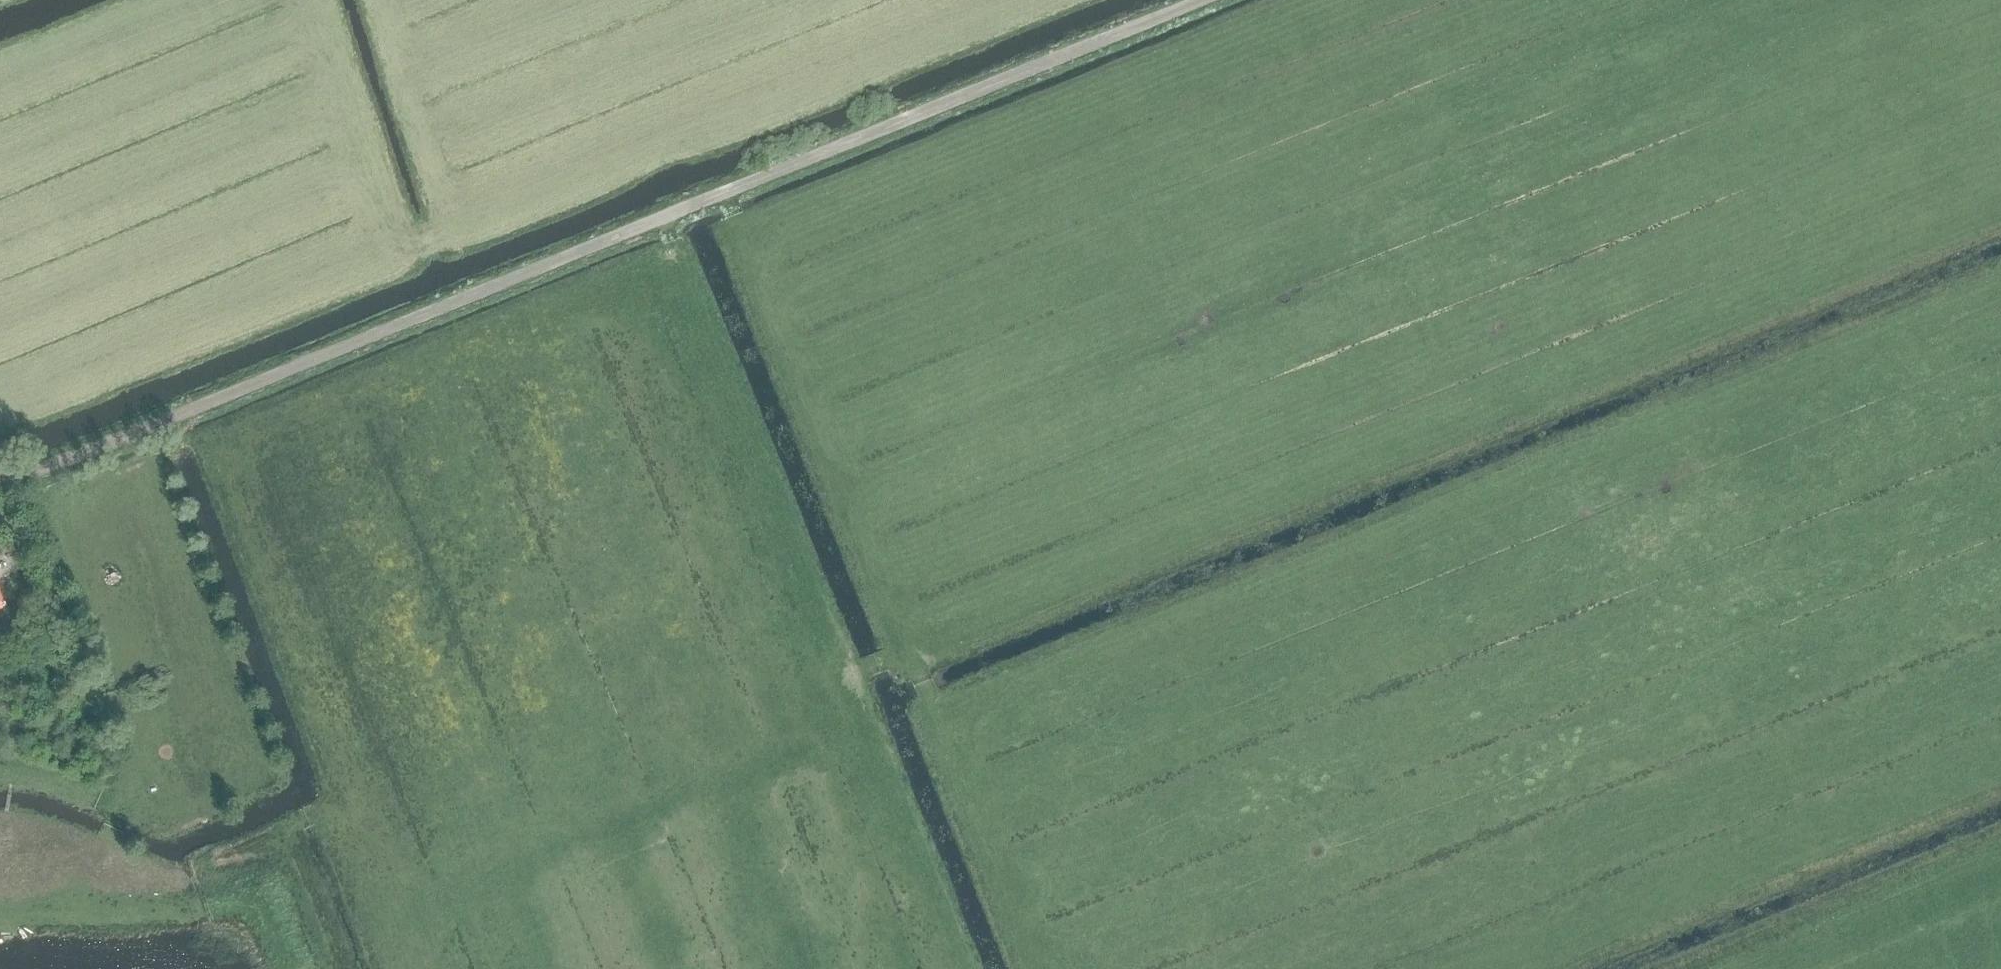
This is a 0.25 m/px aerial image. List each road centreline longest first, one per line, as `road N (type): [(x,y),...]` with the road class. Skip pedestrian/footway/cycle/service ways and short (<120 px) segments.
road 1 (track): [(1202,0),(54,465),(0,479)]

